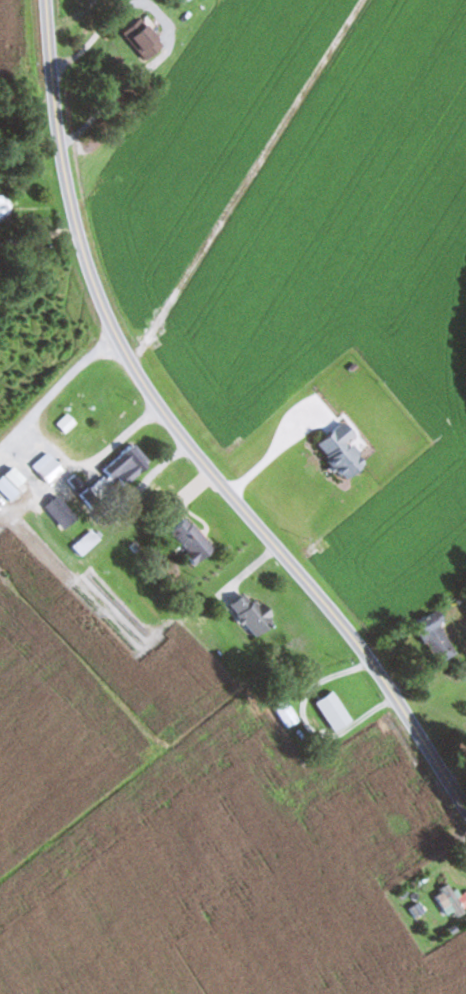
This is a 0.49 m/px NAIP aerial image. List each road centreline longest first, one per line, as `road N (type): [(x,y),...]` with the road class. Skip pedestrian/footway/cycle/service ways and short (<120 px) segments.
road 1 (residential): [(465,811),(369,658),(194,450),(117,342),(79,237),(59,148),(46,0)]

